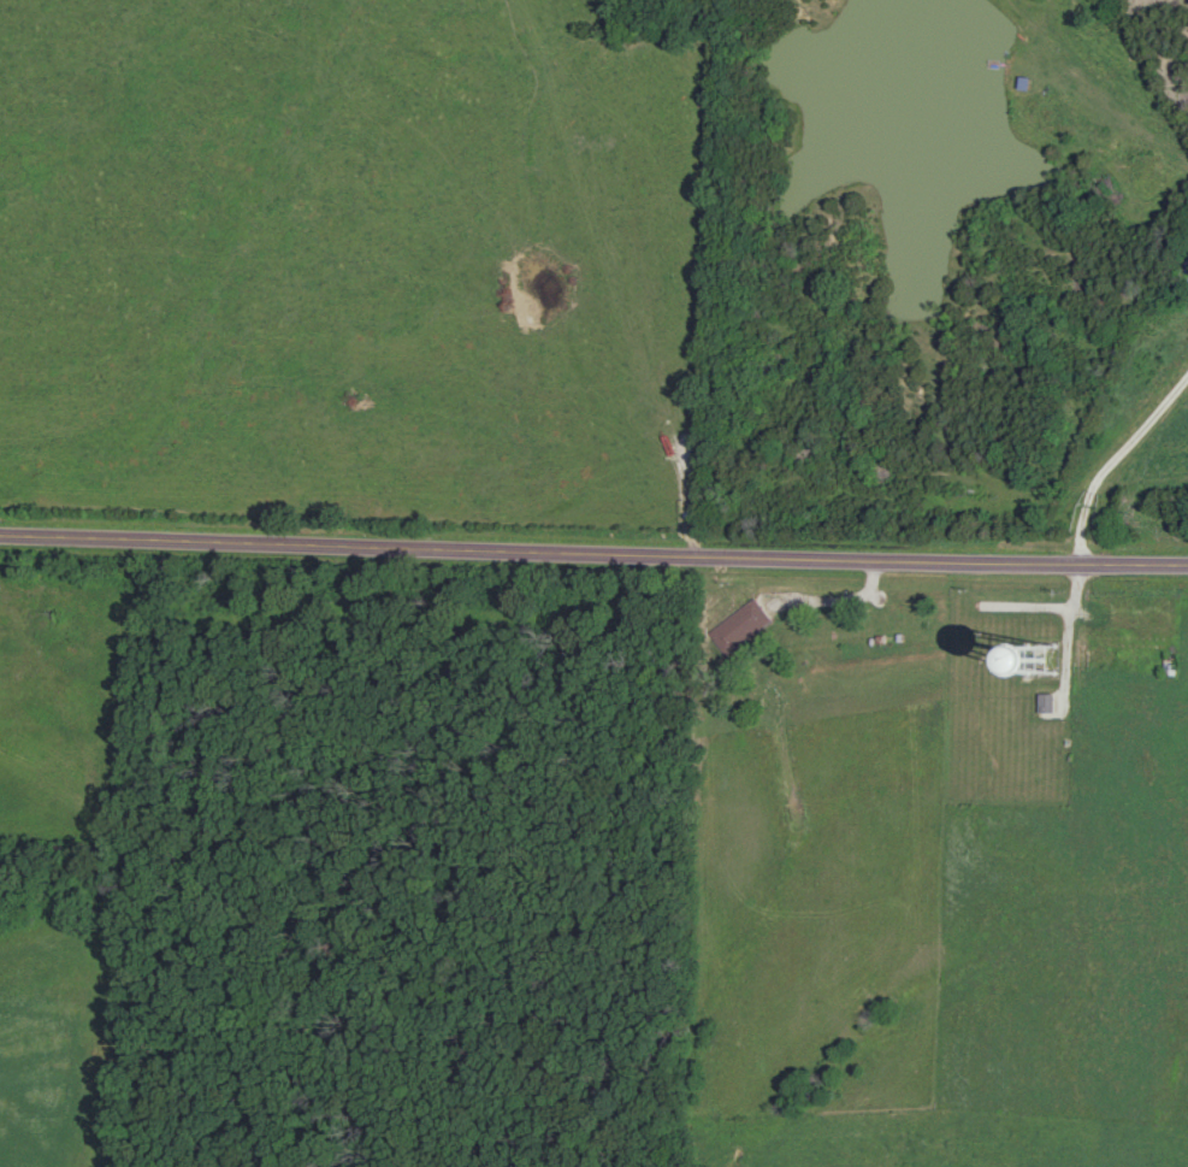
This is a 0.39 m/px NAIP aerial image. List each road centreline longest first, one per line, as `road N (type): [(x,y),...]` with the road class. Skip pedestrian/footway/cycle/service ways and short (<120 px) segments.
road 1 (secondary): [(1187,566),(0,541)]

